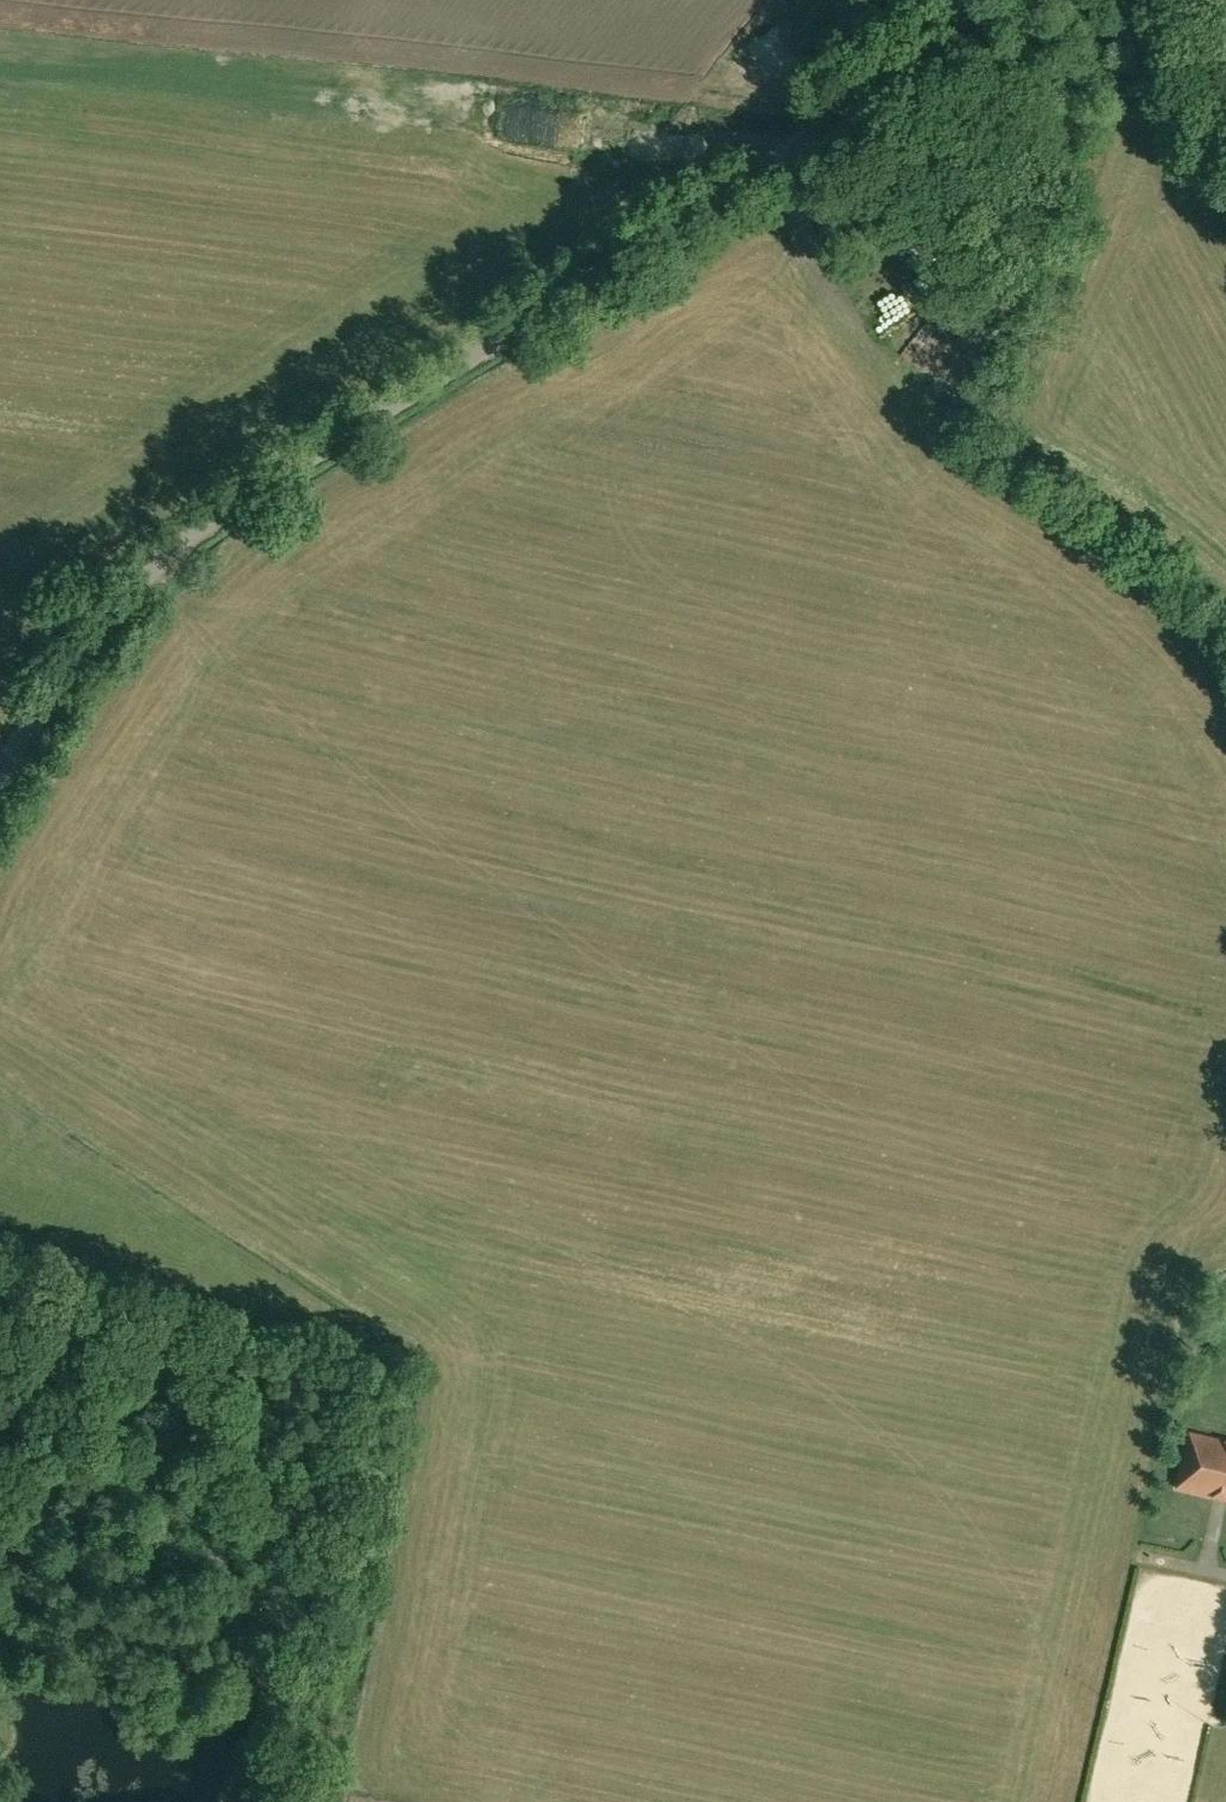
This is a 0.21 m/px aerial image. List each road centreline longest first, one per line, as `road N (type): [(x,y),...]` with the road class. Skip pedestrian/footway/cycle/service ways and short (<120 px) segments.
road 1 (unclassified): [(0,766),(82,630),(174,540),(1033,0)]
road 2 (unclassified): [(1225,212),(1126,0)]

